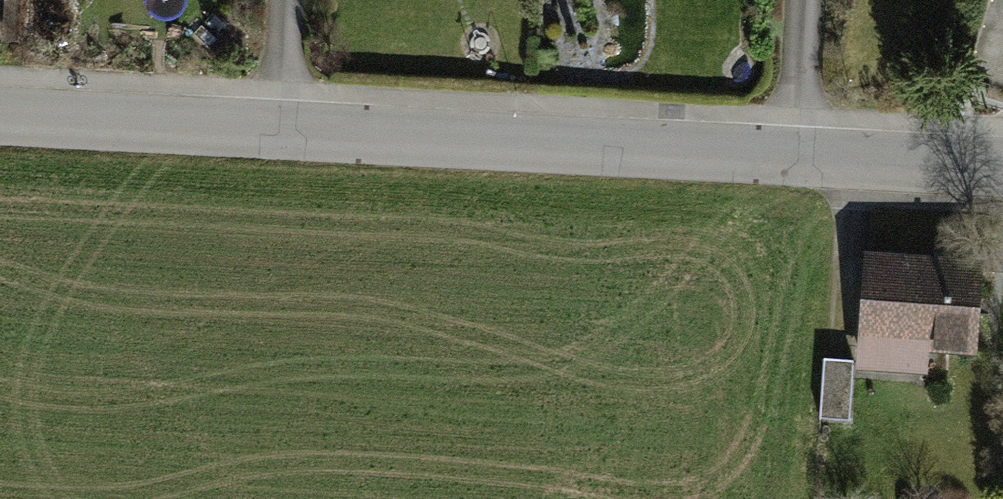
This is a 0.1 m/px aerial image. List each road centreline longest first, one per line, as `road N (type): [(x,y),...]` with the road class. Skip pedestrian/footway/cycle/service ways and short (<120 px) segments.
road 1 (residential): [(801,156),(285,126)]
road 2 (residential): [(285,126),(0,110)]
road 3 (residential): [(1002,165),(801,156)]
road 4 (residential): [(809,0),(801,156)]
road 5 (residential): [(291,0),(285,126)]

